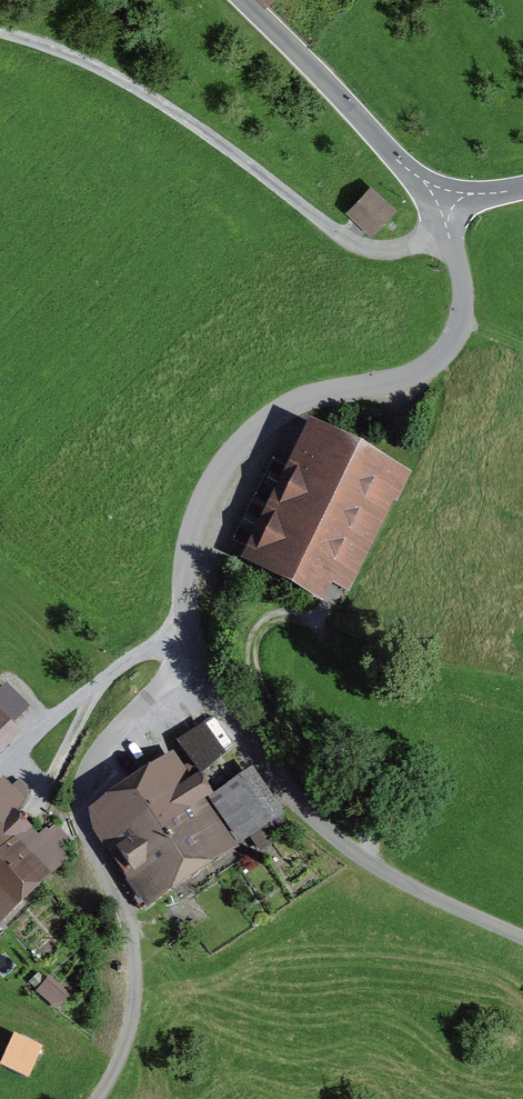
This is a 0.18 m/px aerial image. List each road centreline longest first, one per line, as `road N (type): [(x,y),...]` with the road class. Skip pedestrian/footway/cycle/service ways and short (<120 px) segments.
road 1 (unclassified): [(437,200),(453,251),(440,356),(392,387),(299,395),(255,436),(219,476),(191,548),(188,618),(224,703),(307,806),(389,870),(522,933)]
road 2 (track): [(0,31),(84,61),(195,126),(346,244),(400,252),(436,236),(437,200)]
road 3 (tertiary): [(437,200),(246,0)]

